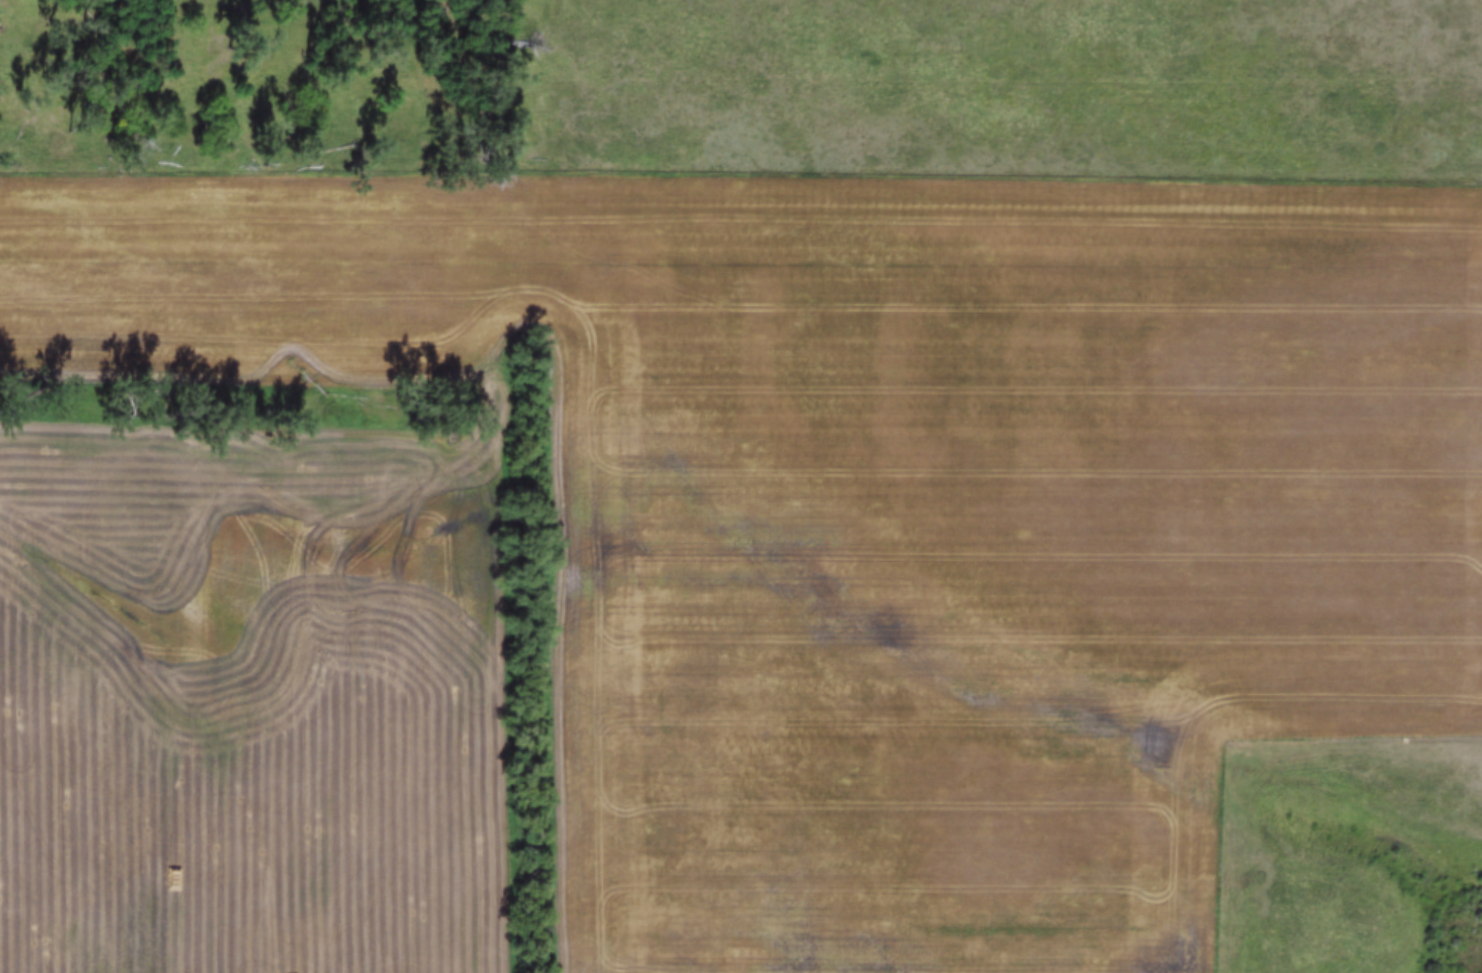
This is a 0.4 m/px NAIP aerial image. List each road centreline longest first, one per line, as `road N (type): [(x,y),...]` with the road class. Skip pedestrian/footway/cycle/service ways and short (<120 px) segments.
road 1 (track): [(524,972),(521,237),(0,237)]

